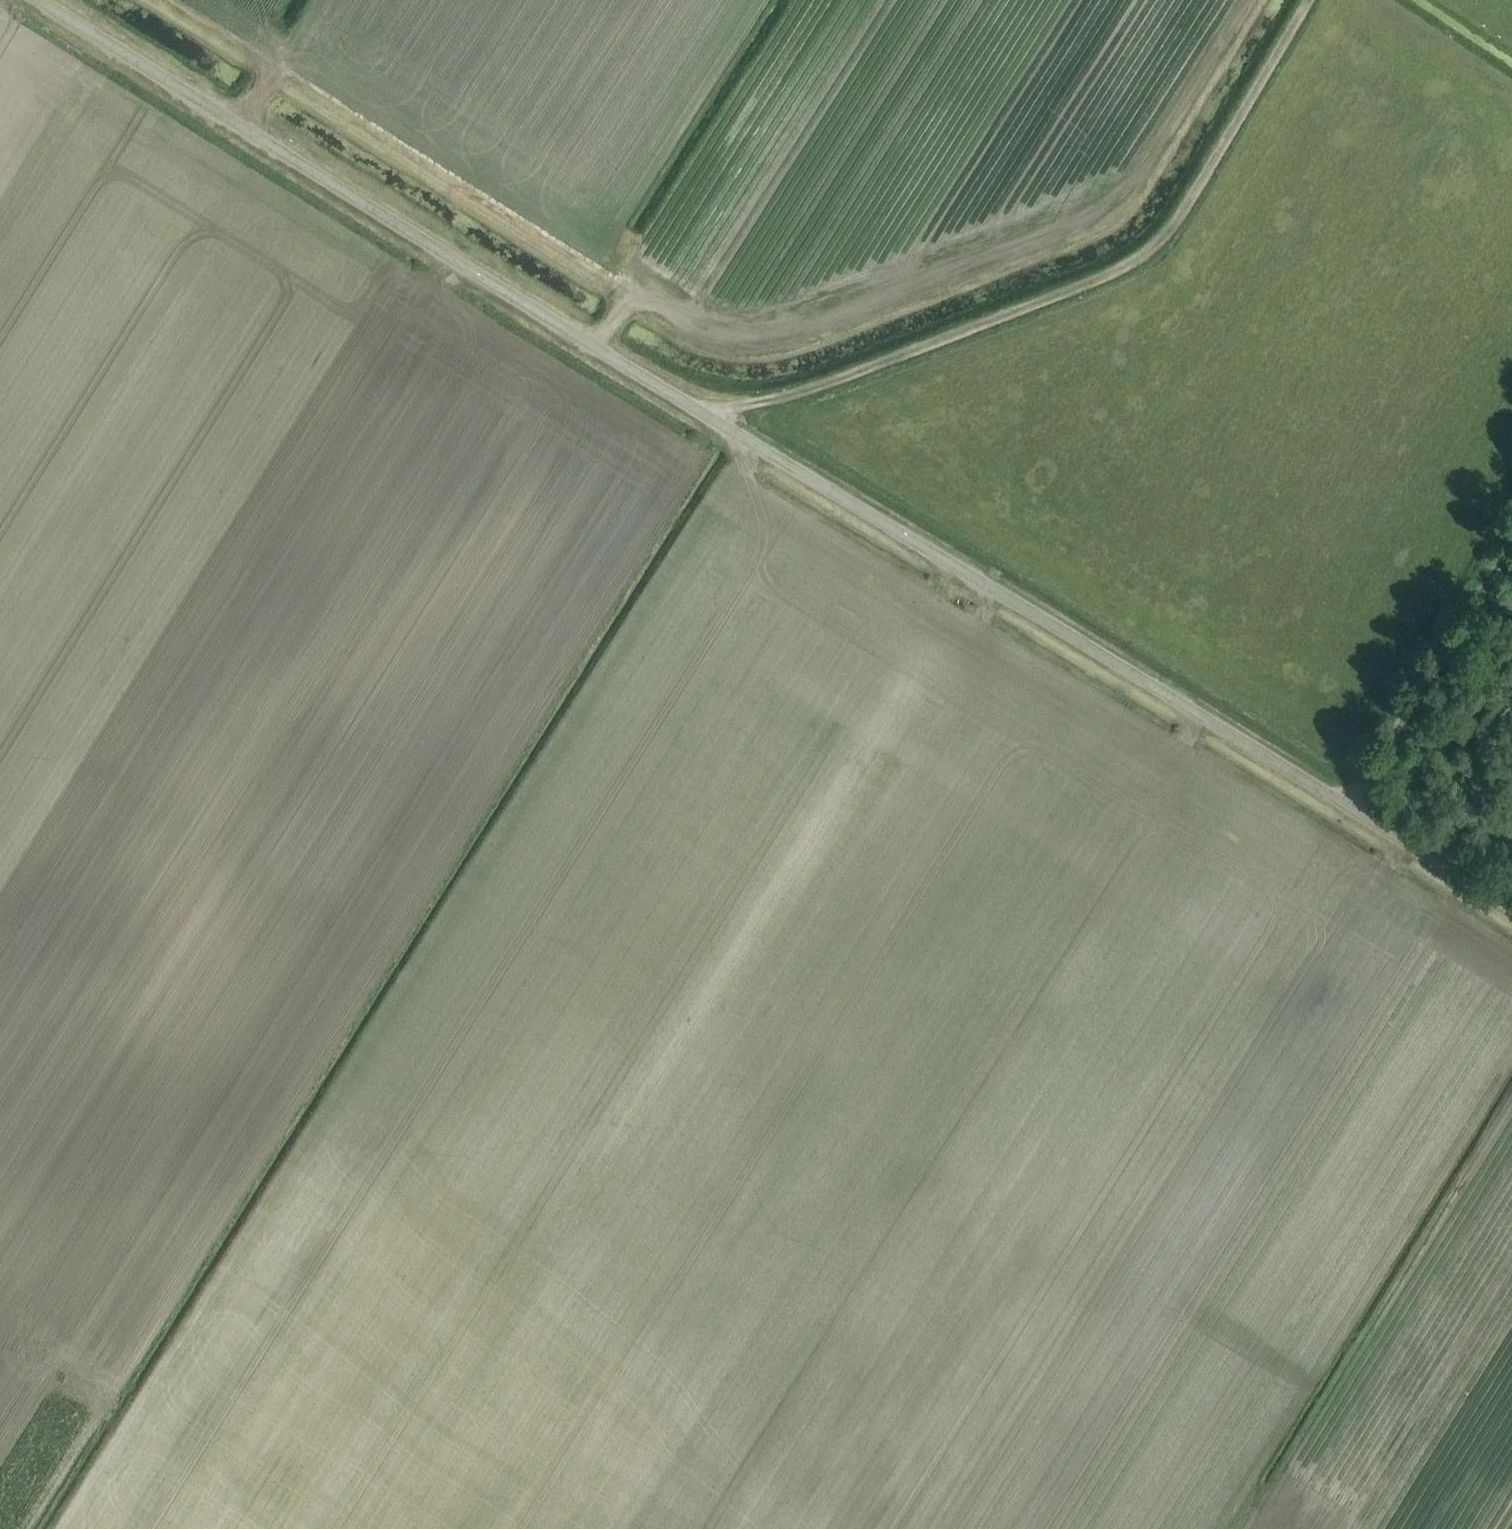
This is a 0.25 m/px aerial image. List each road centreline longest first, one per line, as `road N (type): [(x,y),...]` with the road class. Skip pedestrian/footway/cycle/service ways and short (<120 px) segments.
road 1 (unclassified): [(1511,908),(41,0)]
road 2 (track): [(1511,541),(1350,807)]

